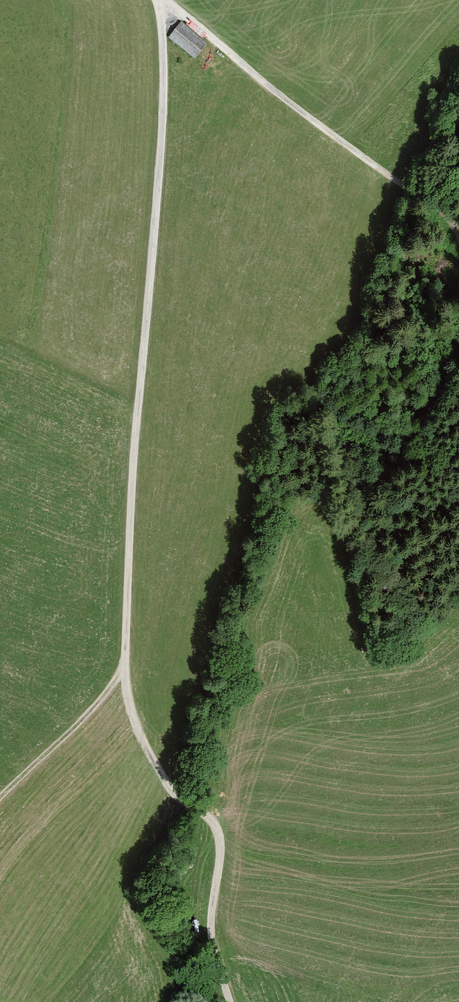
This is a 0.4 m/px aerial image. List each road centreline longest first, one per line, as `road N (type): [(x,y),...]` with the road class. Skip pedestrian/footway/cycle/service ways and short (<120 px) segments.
road 1 (track): [(229,1001),(211,929),(214,823),(164,783),(137,724),(126,667),(130,505),(161,141),(157,0)]
road 2 (track): [(458,276),(428,206),(165,0)]
road 3 (track): [(0,798),(126,667)]

